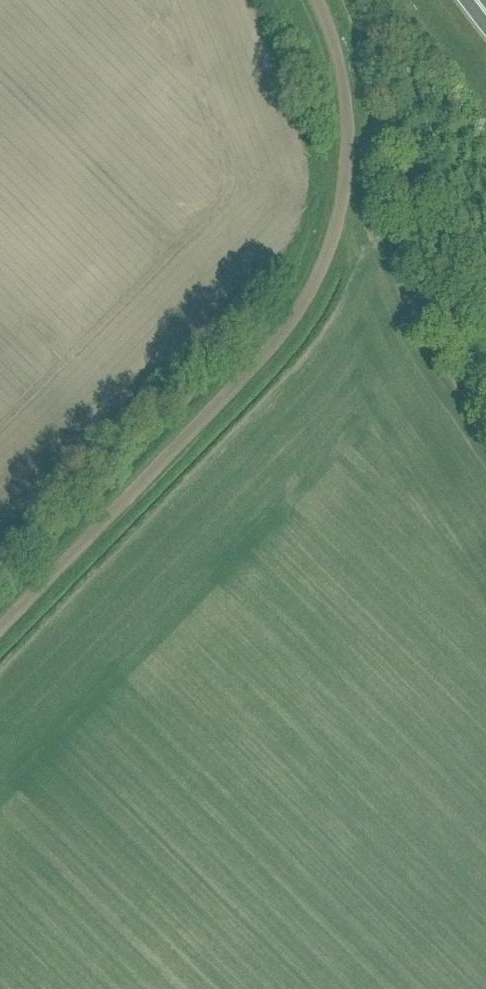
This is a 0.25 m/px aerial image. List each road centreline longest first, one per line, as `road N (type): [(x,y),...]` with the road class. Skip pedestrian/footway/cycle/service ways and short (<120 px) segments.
road 1 (unclassified): [(0,631),(240,382),(306,299),(348,161),(343,84),(314,0)]

